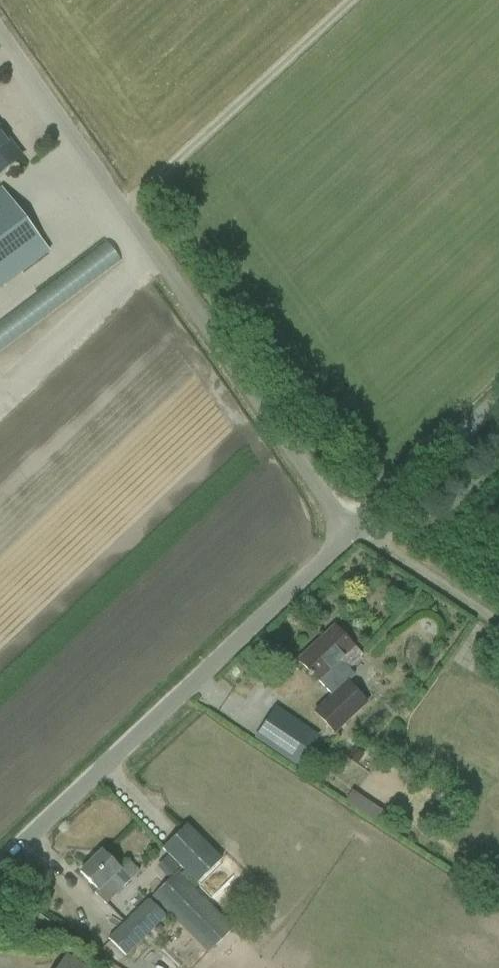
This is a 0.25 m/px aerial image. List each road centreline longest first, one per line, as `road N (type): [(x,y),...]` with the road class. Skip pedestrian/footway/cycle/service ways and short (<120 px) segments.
road 1 (unclassified): [(348,535),(0,37)]
road 2 (unclassified): [(0,855),(348,535)]
road 3 (unclassified): [(498,394),(348,535)]

